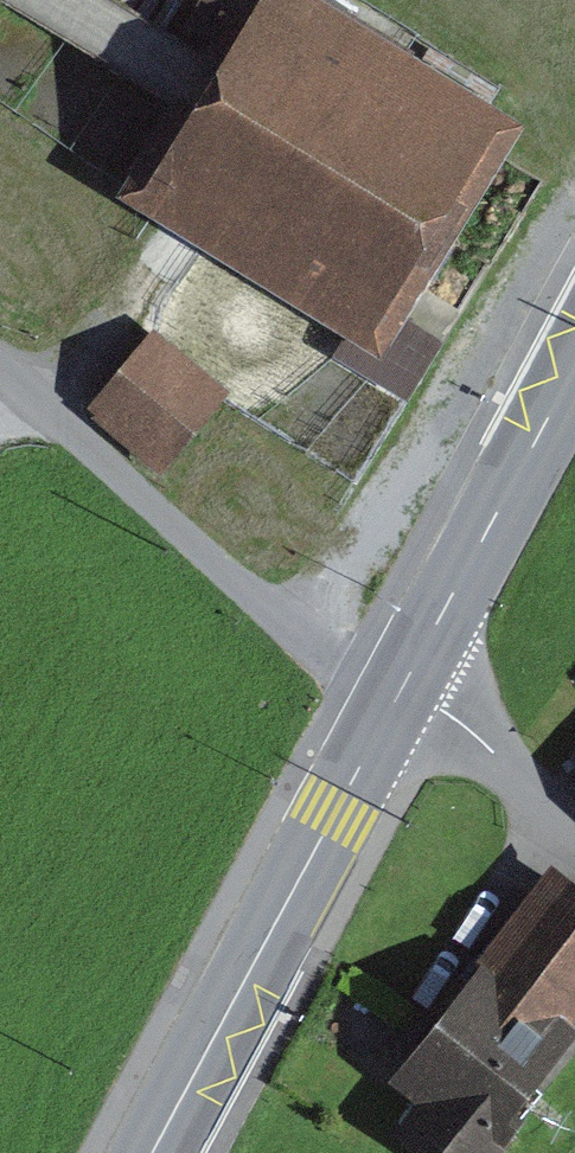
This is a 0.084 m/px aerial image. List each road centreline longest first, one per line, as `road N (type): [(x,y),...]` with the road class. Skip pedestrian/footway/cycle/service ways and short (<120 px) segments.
road 1 (primary): [(153,1152),(404,688)]
road 2 (unclassified): [(404,688),(0,374)]
road 3 (primary): [(404,688),(574,373)]
road 4 (residential): [(574,851),(404,688)]

